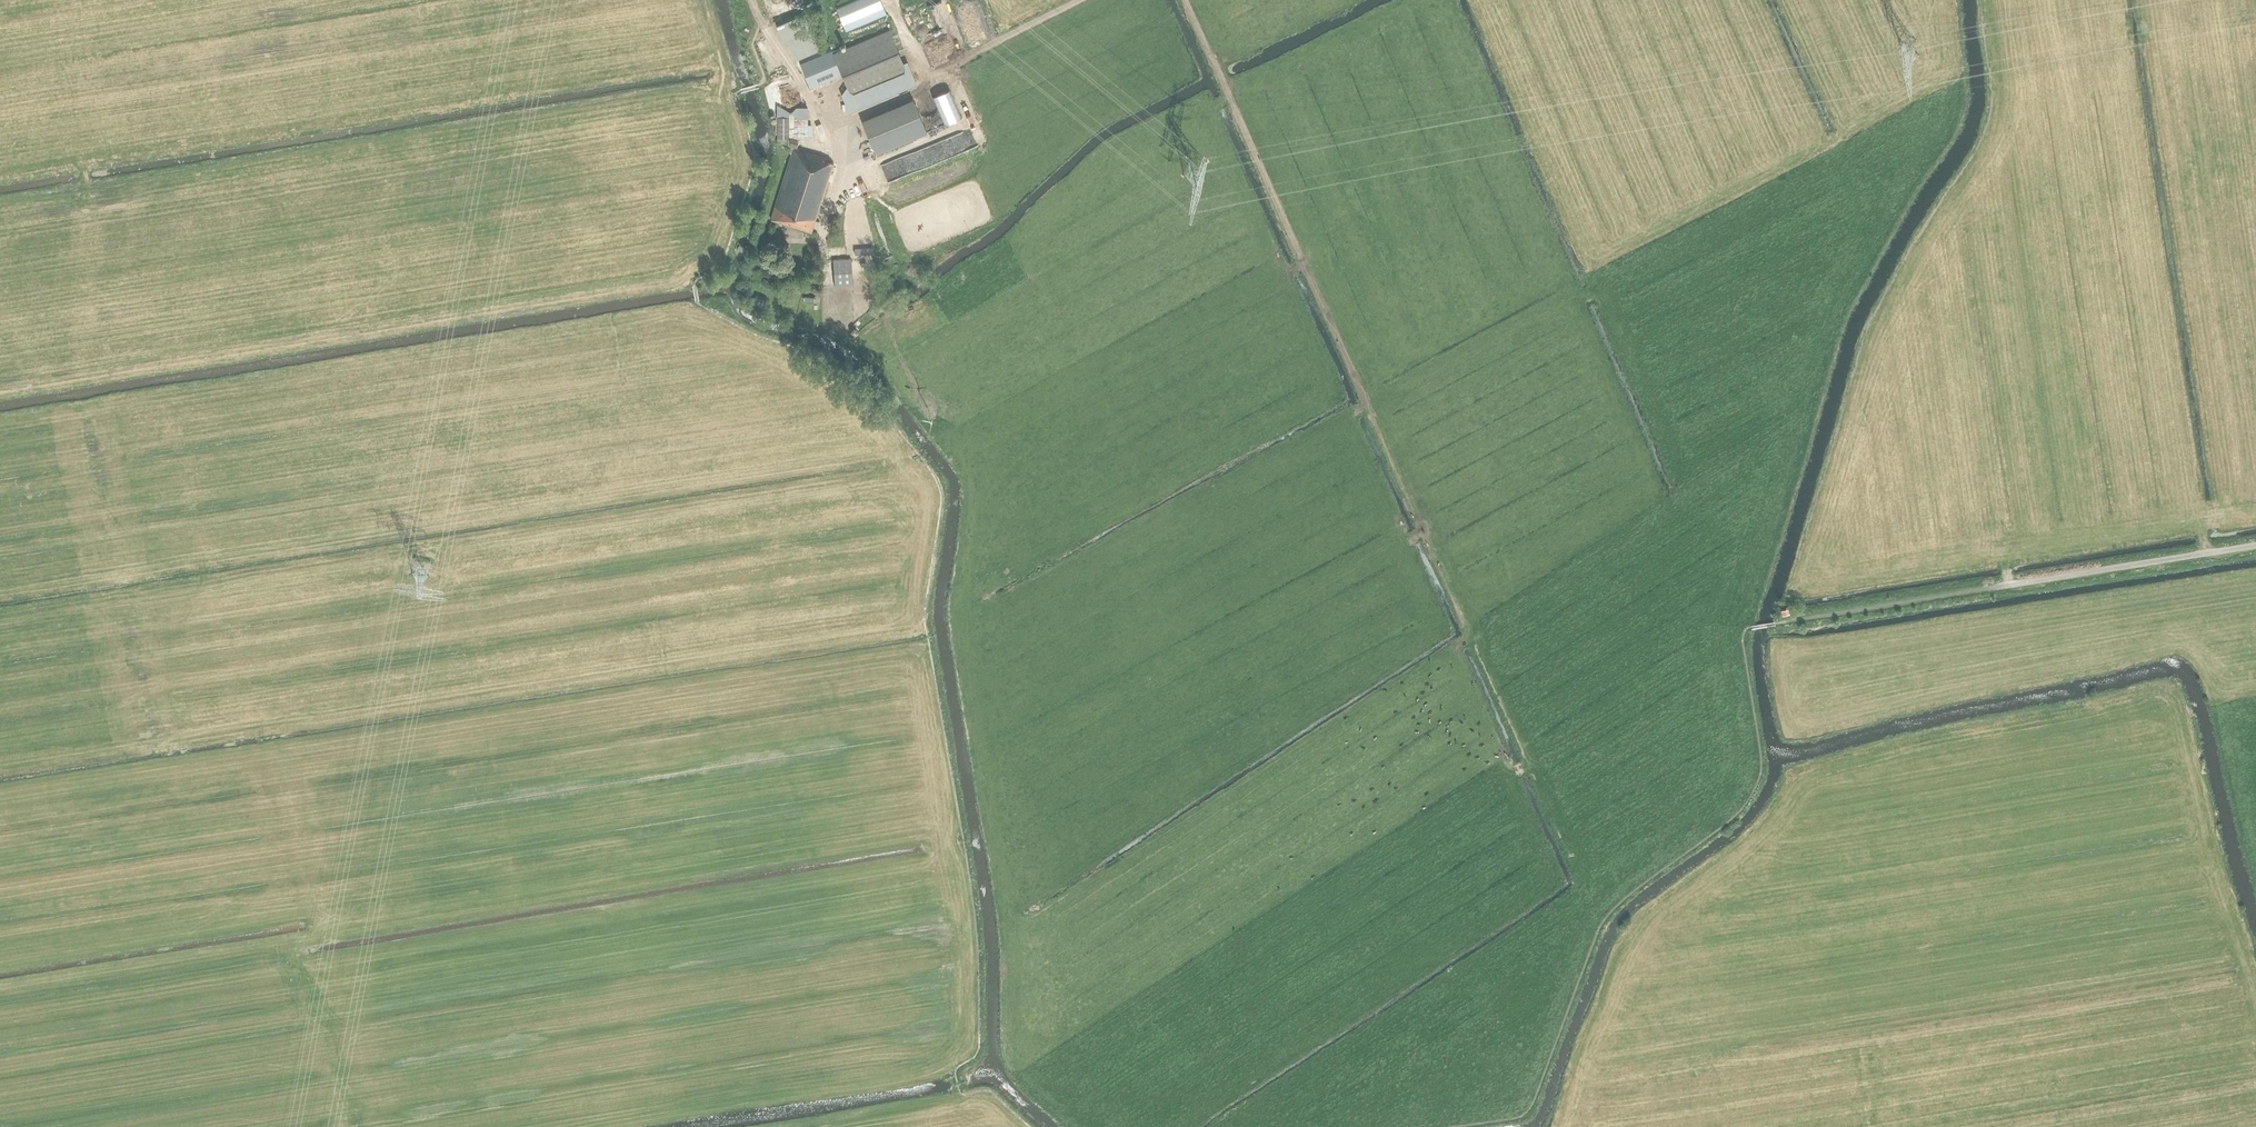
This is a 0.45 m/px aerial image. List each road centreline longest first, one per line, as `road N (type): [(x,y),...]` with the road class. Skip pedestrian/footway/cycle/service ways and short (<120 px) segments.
road 1 (track): [(1186,0),(1366,402)]
road 2 (unclassified): [(1995,587),(2255,546)]
road 3 (track): [(812,105),(824,129),(930,84),(899,21)]
road 4 (track): [(1081,0),(926,76)]

